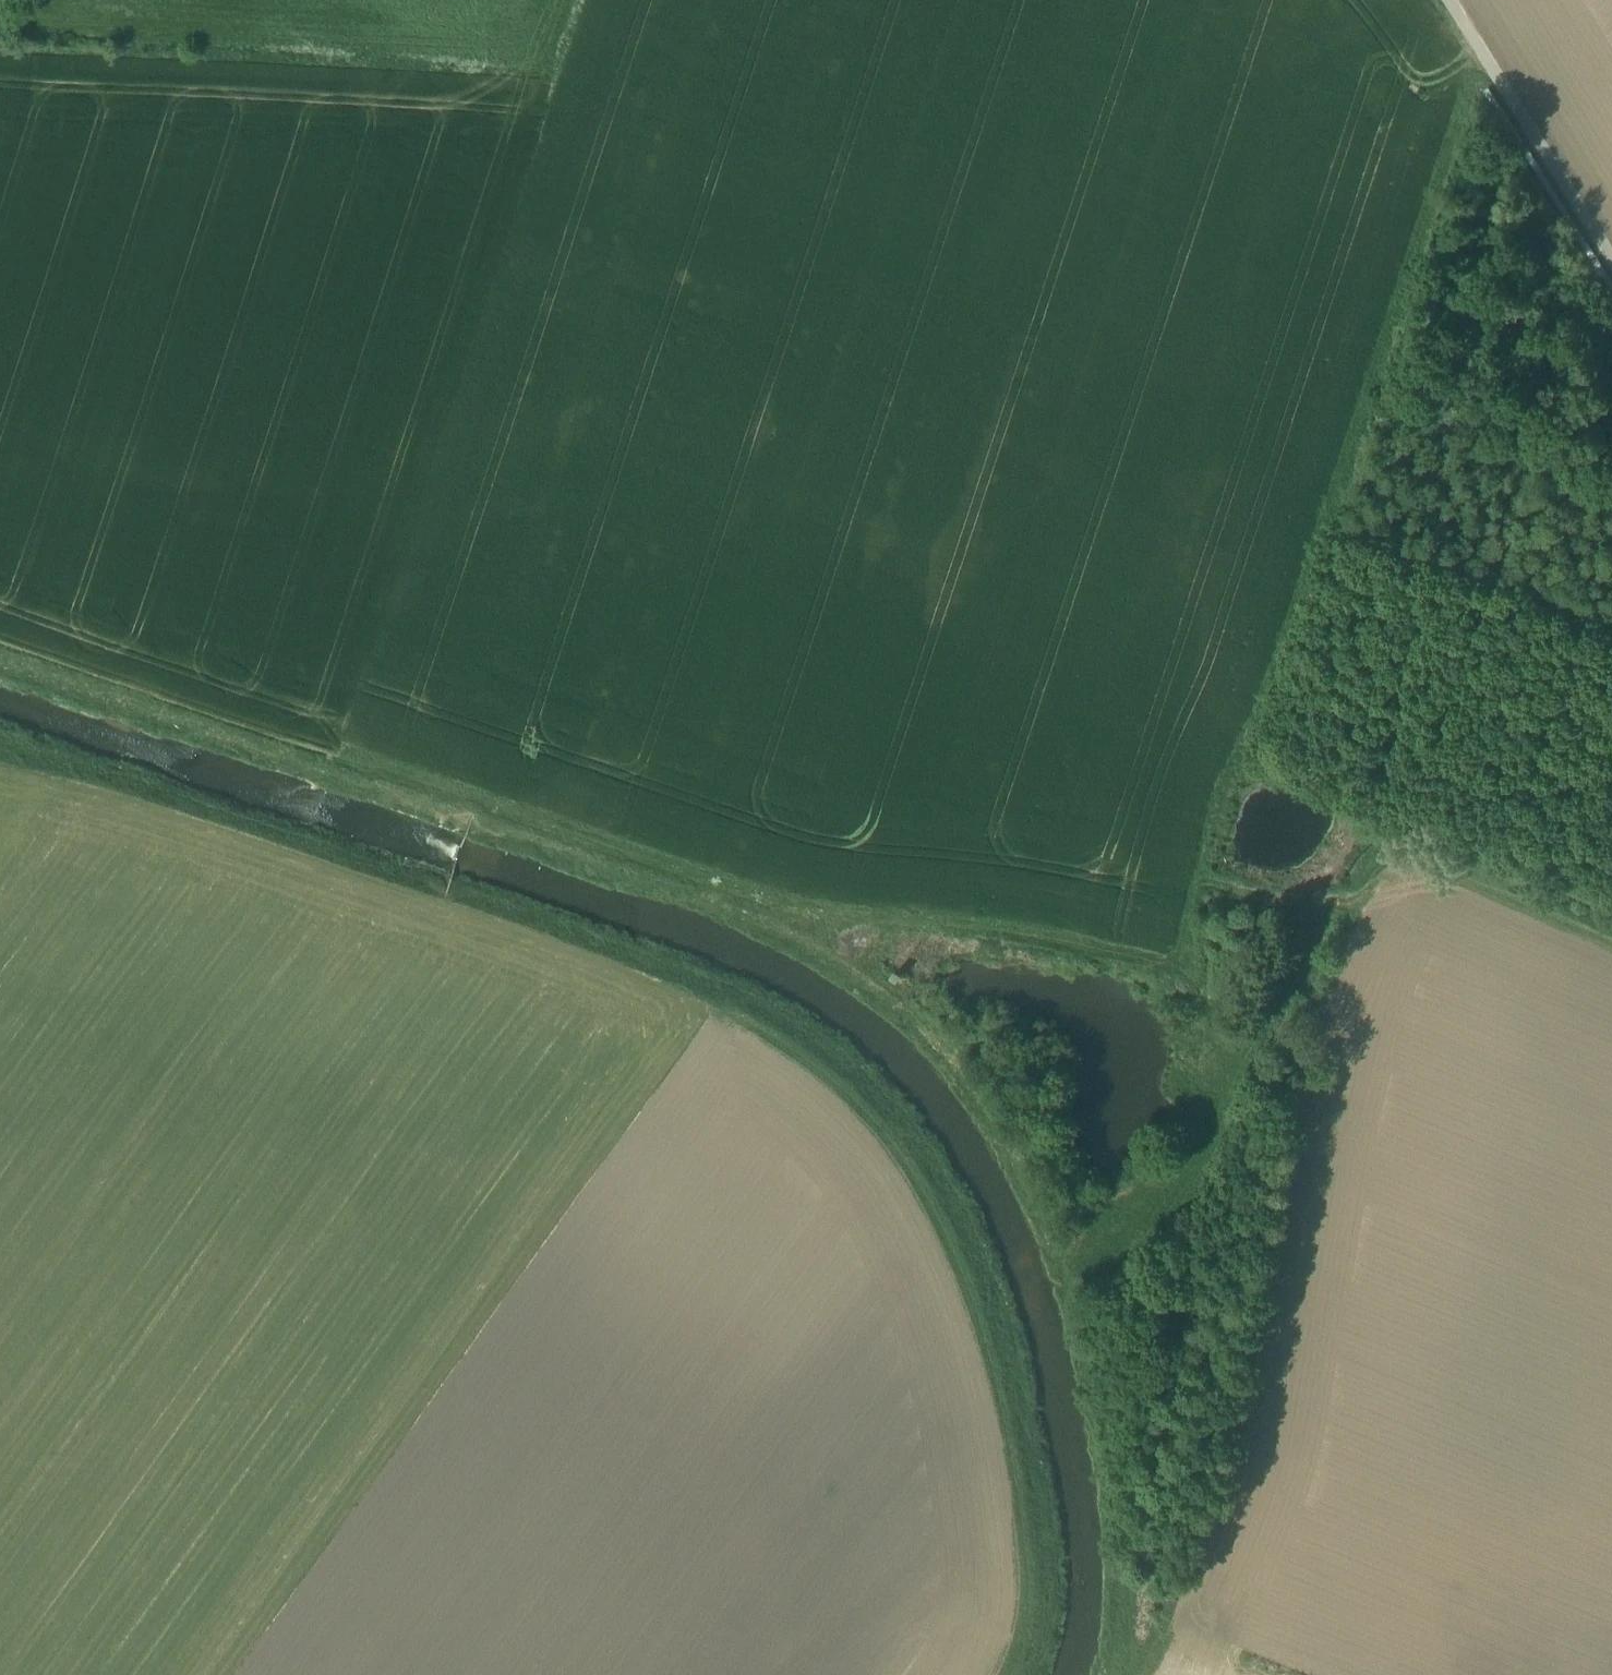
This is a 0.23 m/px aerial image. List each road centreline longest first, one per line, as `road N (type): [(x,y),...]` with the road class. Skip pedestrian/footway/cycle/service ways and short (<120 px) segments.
road 1 (unclassified): [(1451,0),(1611,258)]

